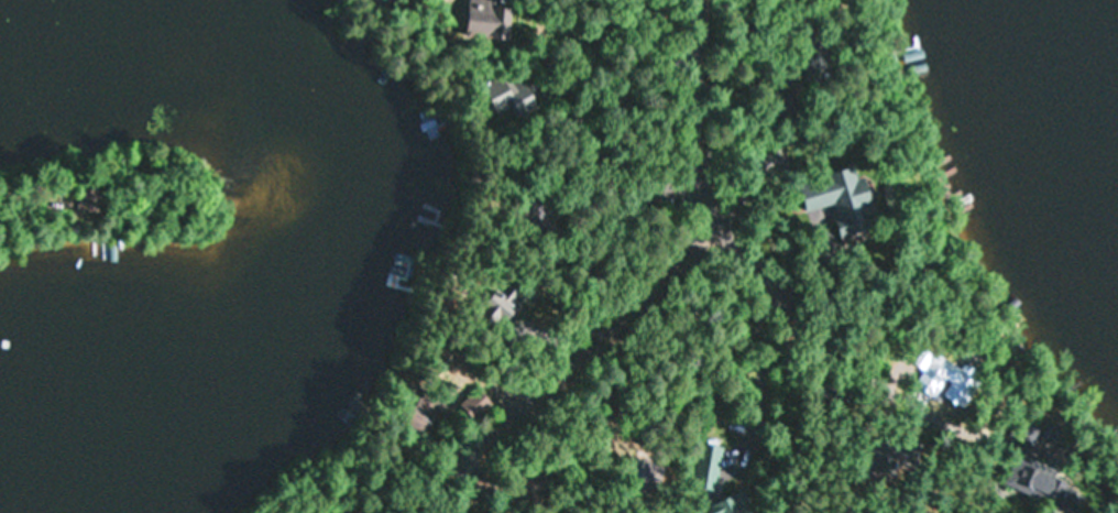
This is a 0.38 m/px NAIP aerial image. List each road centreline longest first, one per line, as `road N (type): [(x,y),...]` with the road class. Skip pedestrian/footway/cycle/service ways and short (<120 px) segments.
road 1 (residential): [(950,422),(816,334),(763,284),(709,207)]
road 2 (residential): [(709,207),(490,417)]
road 3 (residential): [(709,207),(698,184),(691,111),(691,0)]

